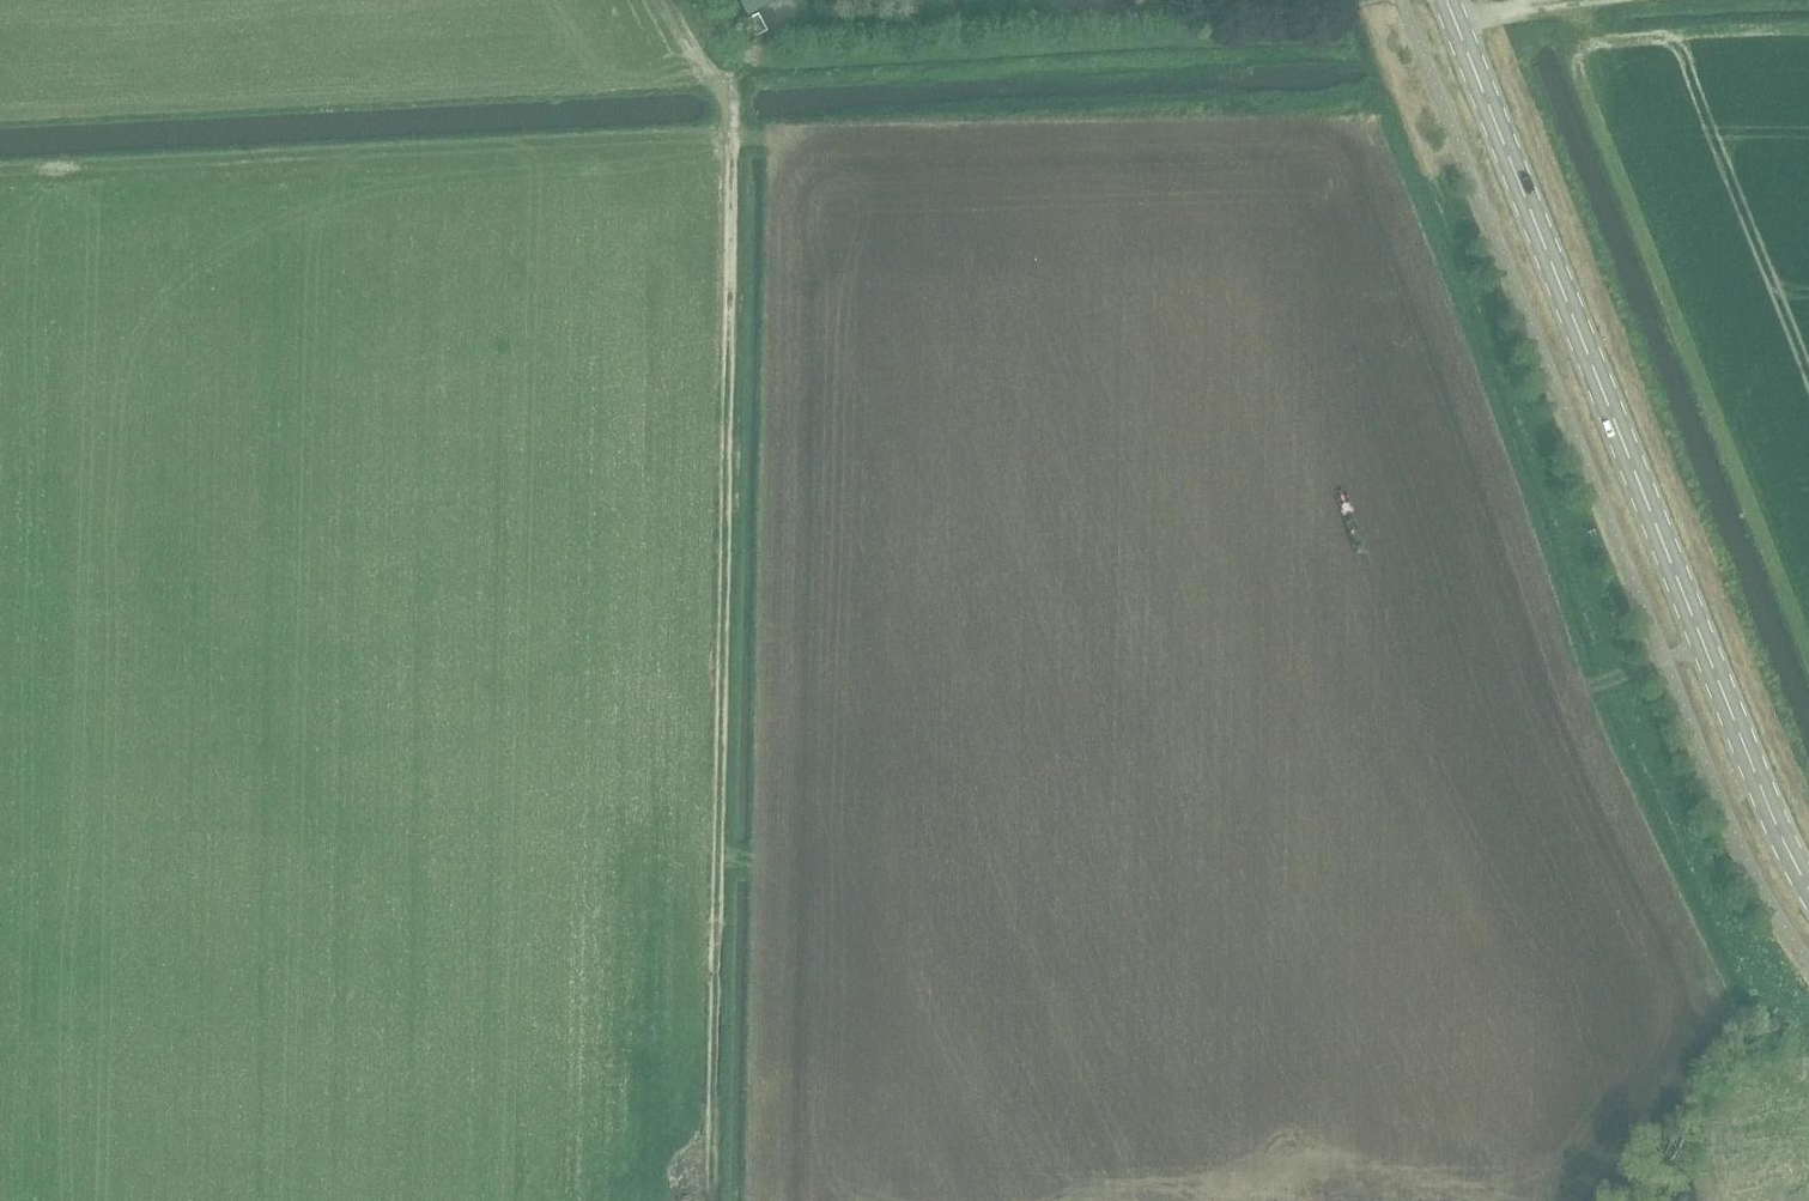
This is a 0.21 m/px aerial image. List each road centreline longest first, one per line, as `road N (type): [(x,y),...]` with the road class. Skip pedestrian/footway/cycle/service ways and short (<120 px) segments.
road 1 (track): [(713,86),(734,145),(713,1200)]
road 2 (secondary): [(1808,893),(1790,863),(1447,0)]
road 3 (track): [(1457,24),(1517,3),(1808,6)]

